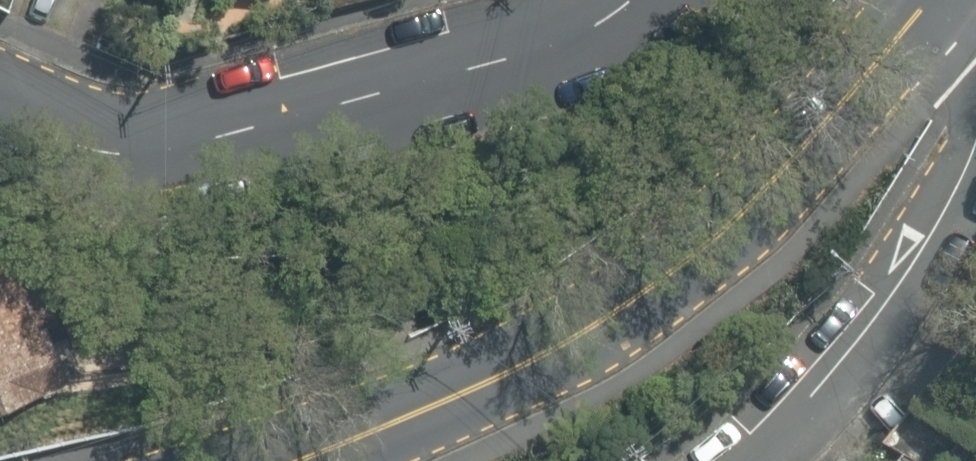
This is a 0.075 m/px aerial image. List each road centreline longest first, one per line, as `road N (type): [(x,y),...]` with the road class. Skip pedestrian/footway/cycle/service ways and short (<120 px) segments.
road 1 (secondary): [(948,0),(724,246),(347,460)]
road 2 (residential): [(609,0),(435,78),(282,122),(169,141),(79,118),(0,84)]
road 3 (residential): [(975,103),(932,209),(804,377),(702,460)]

